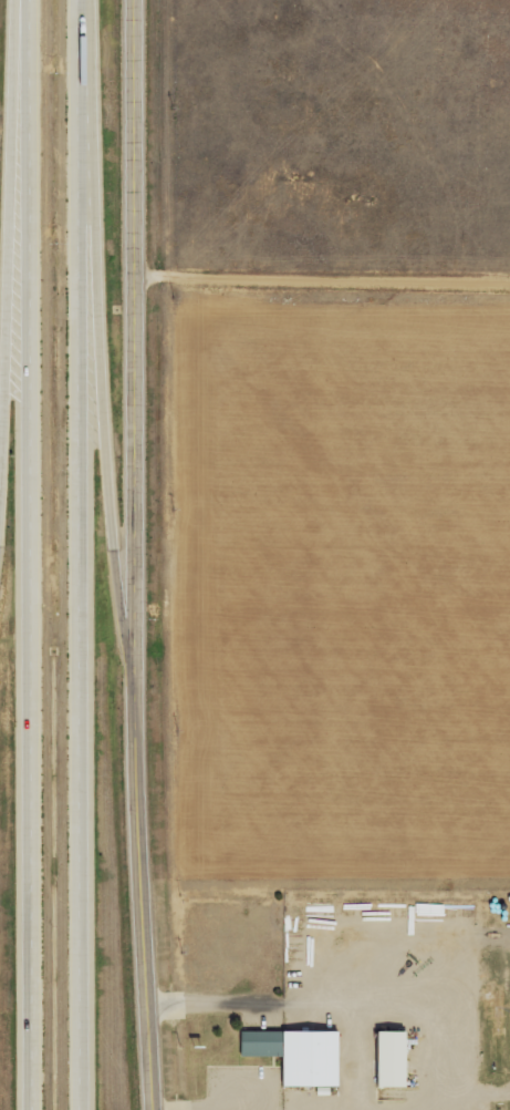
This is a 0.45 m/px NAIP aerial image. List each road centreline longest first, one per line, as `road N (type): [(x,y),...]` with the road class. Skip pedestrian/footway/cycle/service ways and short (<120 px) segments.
road 1 (tertiary): [(161,1109),(145,796),(141,0)]
road 2 (motorway): [(90,1109),(81,672),(89,0)]
road 3 (motorway): [(30,0),(38,1109)]
road 4 (motorway): [(145,796),(111,505),(89,130)]
road 5 (motorway): [(21,0),(0,529)]

